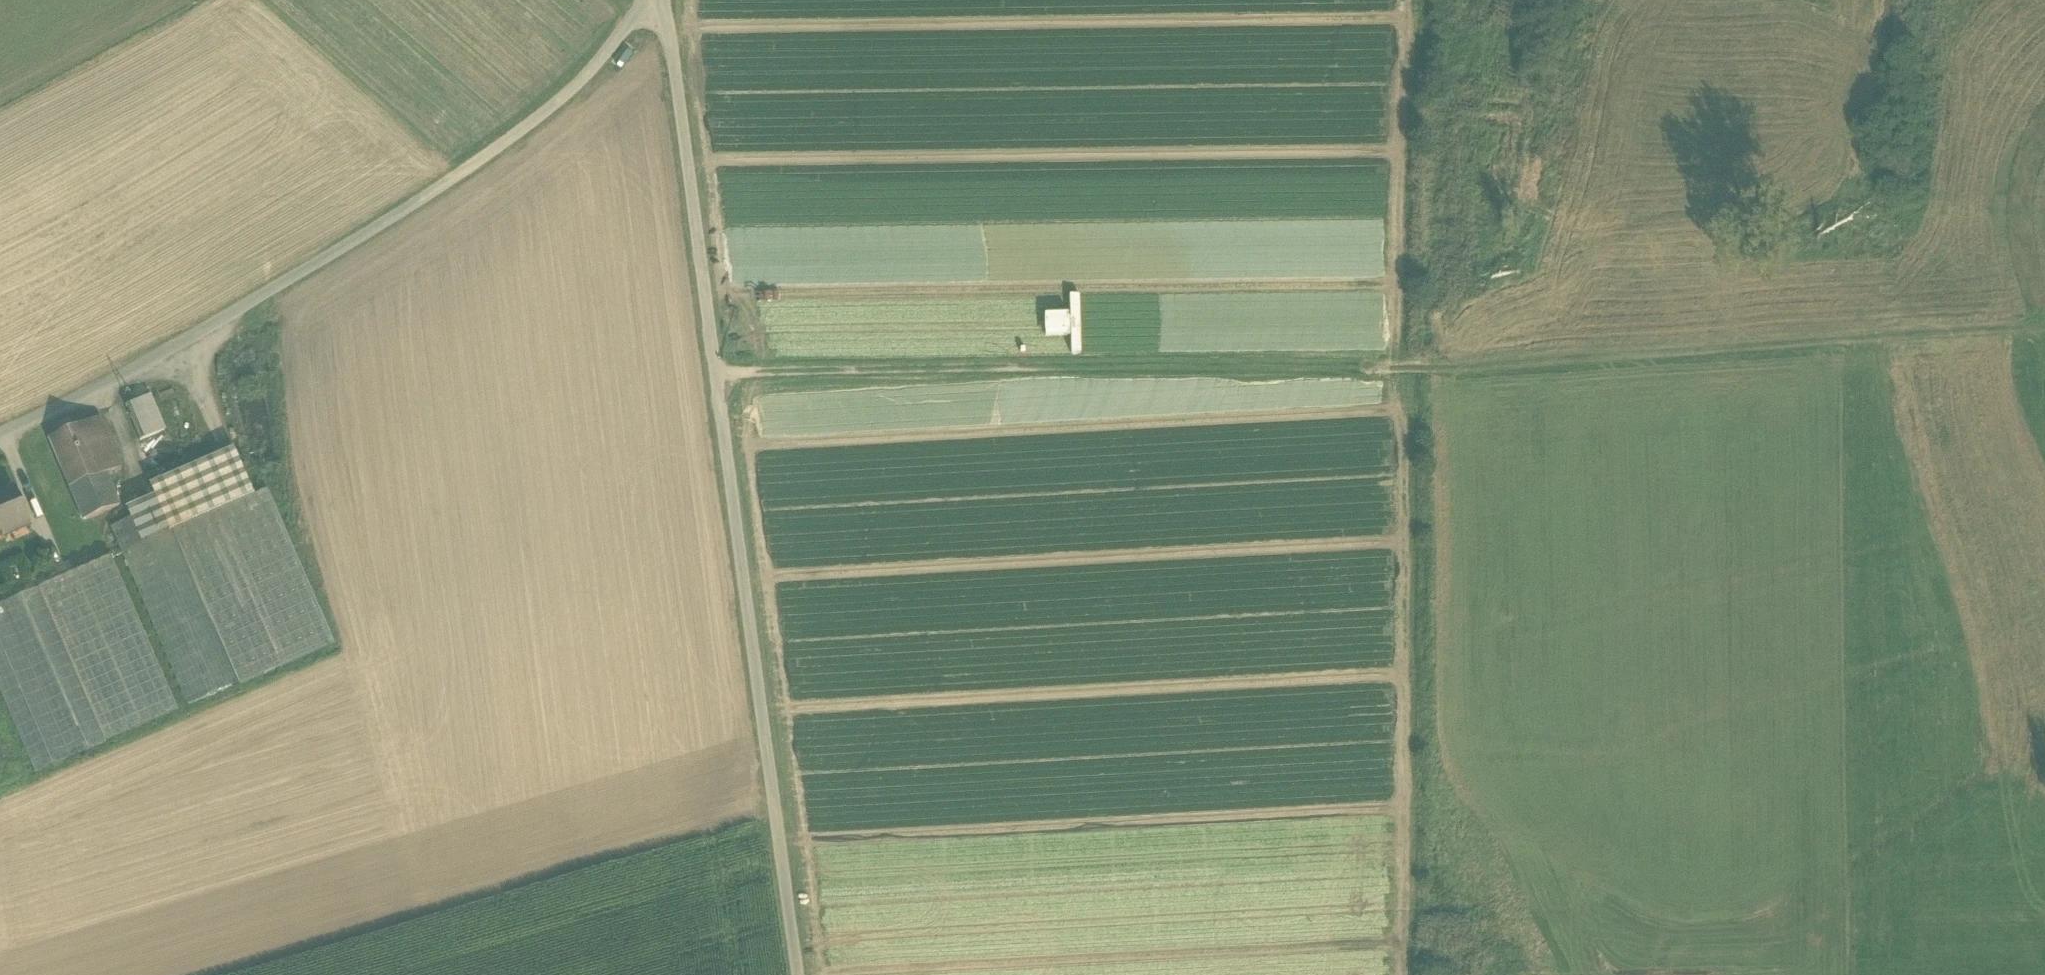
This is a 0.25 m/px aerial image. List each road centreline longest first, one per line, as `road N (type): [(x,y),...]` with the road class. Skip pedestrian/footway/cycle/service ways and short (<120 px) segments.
road 1 (track): [(716,372),(1416,371),(2044,329)]
road 2 (residential): [(658,0),(742,535),(796,974)]
road 3 (residential): [(0,433),(156,359),(300,274),(589,81),(649,0)]

